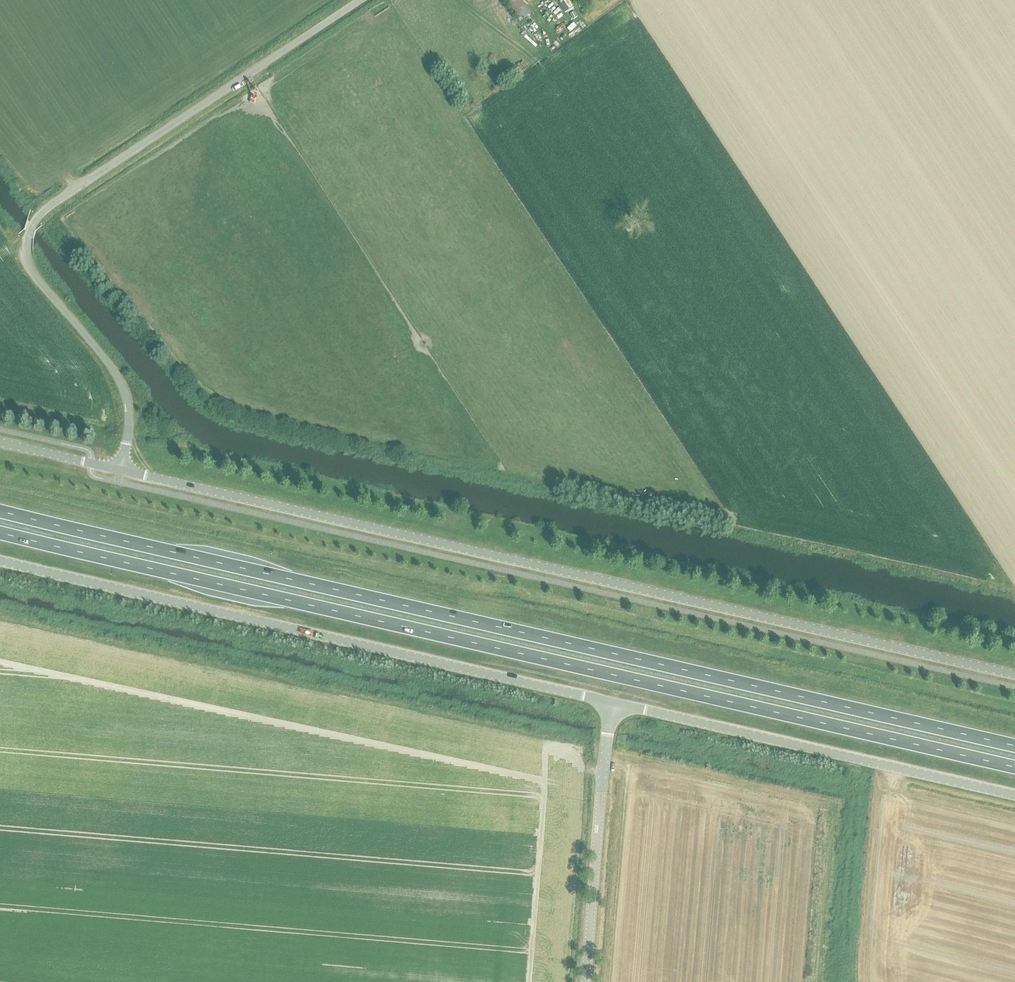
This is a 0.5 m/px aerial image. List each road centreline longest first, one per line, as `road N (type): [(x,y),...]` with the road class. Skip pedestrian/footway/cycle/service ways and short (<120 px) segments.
road 1 (trunk): [(1014,747),(0,511)]
road 2 (trunk): [(0,532),(1014,766)]
road 3 (unclassified): [(1014,675),(122,471)]
road 4 (unclassified): [(122,471),(125,399),(111,366),(29,268),(26,240),(54,202),(358,0)]
road 5 (tertiary): [(0,560),(614,702)]
road 6 (unclassified): [(614,702),(1014,793)]
road 7 (tertiary): [(585,981),(614,702)]
road 8 (unclassified): [(122,471),(0,443)]

